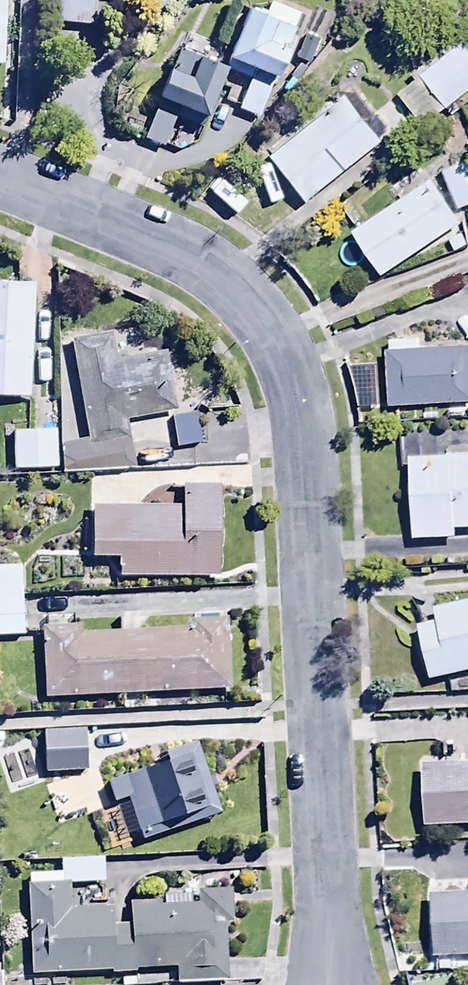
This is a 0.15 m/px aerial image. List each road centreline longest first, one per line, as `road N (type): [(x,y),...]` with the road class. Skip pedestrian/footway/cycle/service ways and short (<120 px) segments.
road 1 (residential): [(0,191),(196,265),(262,335),(299,451),(329,984)]

